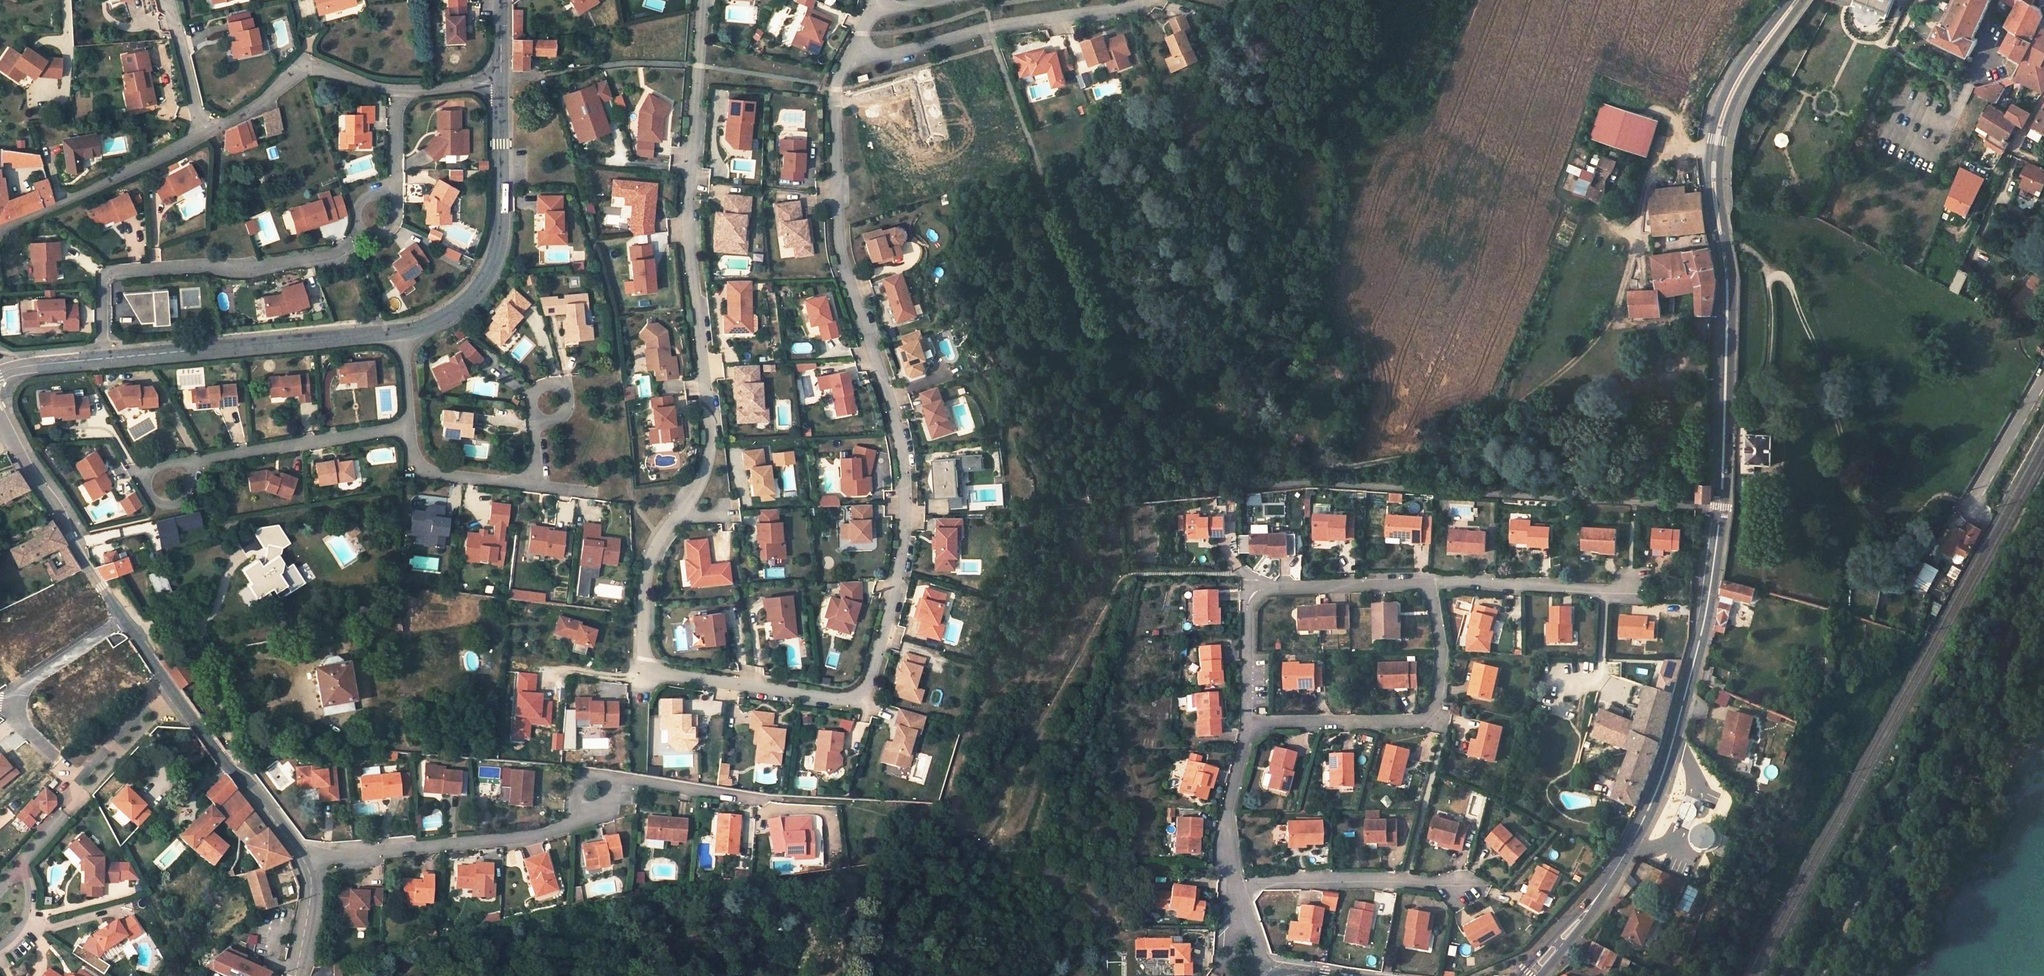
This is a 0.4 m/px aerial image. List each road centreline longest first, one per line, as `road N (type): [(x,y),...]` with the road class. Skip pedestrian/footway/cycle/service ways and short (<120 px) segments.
road 1 (residential): [(851,52),(835,88),(839,250),(901,440),(907,491),(904,544),(871,683),(832,703),(653,672),(644,660),(647,569),(697,489),(712,446),(689,226),(702,0)]
road 2 (secondary): [(1530,975),(1594,904),(1630,845),(1683,704),(1722,507),(1728,285),(1713,188),(1716,140),(1726,103),(1795,0)]
road 3 (track): [(1714,153),(1695,152),(1646,180),(1622,287),(1603,332),(1485,431),(1444,454),(1344,468),(1274,468),(1250,458),(1146,317)]
road 4 (residential): [(754,798),(617,779),(592,796),(571,827),(540,836),(307,861)]
road 5 (residential): [(353,239),(338,254),(241,272),(112,272),(103,281),(104,359)]
road 6 (residential): [(1246,723),(1421,721),(1438,701),(1443,653),(1429,585)]
road 7 (residential): [(402,332),(435,326),(493,278),(504,225),(502,80)]
road 8 (residential): [(1429,585),(1265,588),(1248,606),(1246,723)]
road 9 (residential): [(1150,0),(873,57),(851,52)]
road 10 (residential): [(104,359),(402,332)]
road 11 (unclassified): [(0,416),(123,616)]
road 12 (residential): [(411,429),(191,464)]
road 13 (residential): [(201,132),(0,228)]
road 14 (residential): [(1238,889),(1459,885)]
road 15 (residential): [(396,90),(302,70),(263,101),(201,132)]
road 16 (unclassified): [(174,693),(307,861)]
road 17 (residential): [(1629,590),(1429,585)]
road 18 (residential): [(1246,723),(1228,820),(1238,889)]
road 19 (residential): [(411,429),(420,471),(531,484)]
road 20 (residential): [(1970,503),(2043,376)]
road 21 (residential): [(11,704),(25,685),(123,616)]
road 22 (residential): [(201,132),(170,0)]
road 23 (residential): [(174,693),(86,788)]
road 24 (residential): [(191,464),(141,477),(154,503),(174,505),(190,495)]

